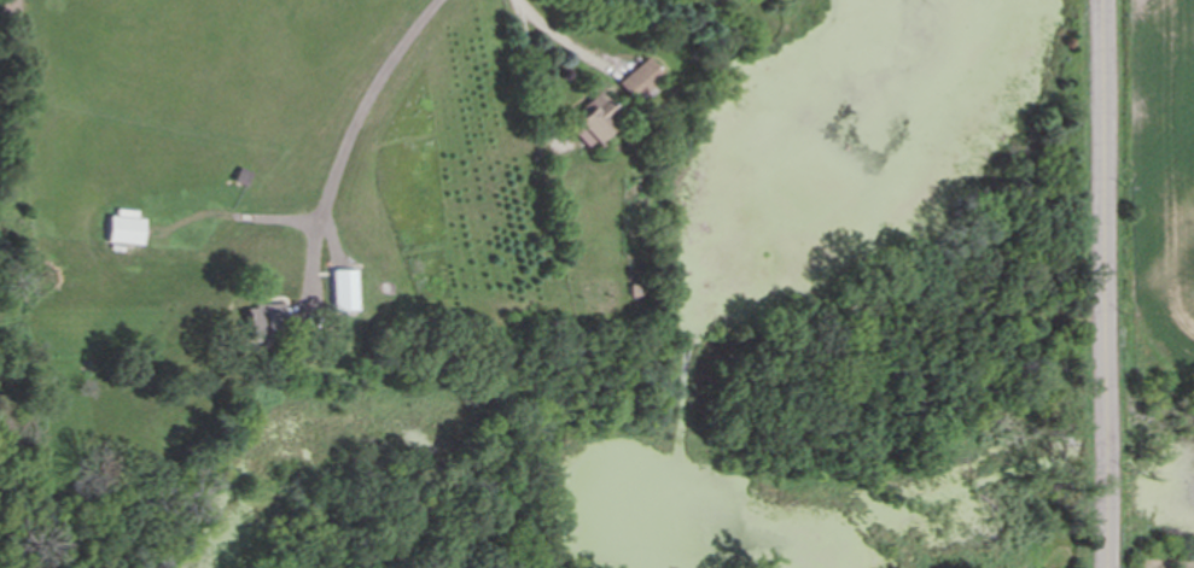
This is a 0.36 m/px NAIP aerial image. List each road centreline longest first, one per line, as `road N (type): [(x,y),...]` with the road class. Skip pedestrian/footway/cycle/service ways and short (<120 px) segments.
road 1 (secondary): [(1099,0),(1105,567)]

